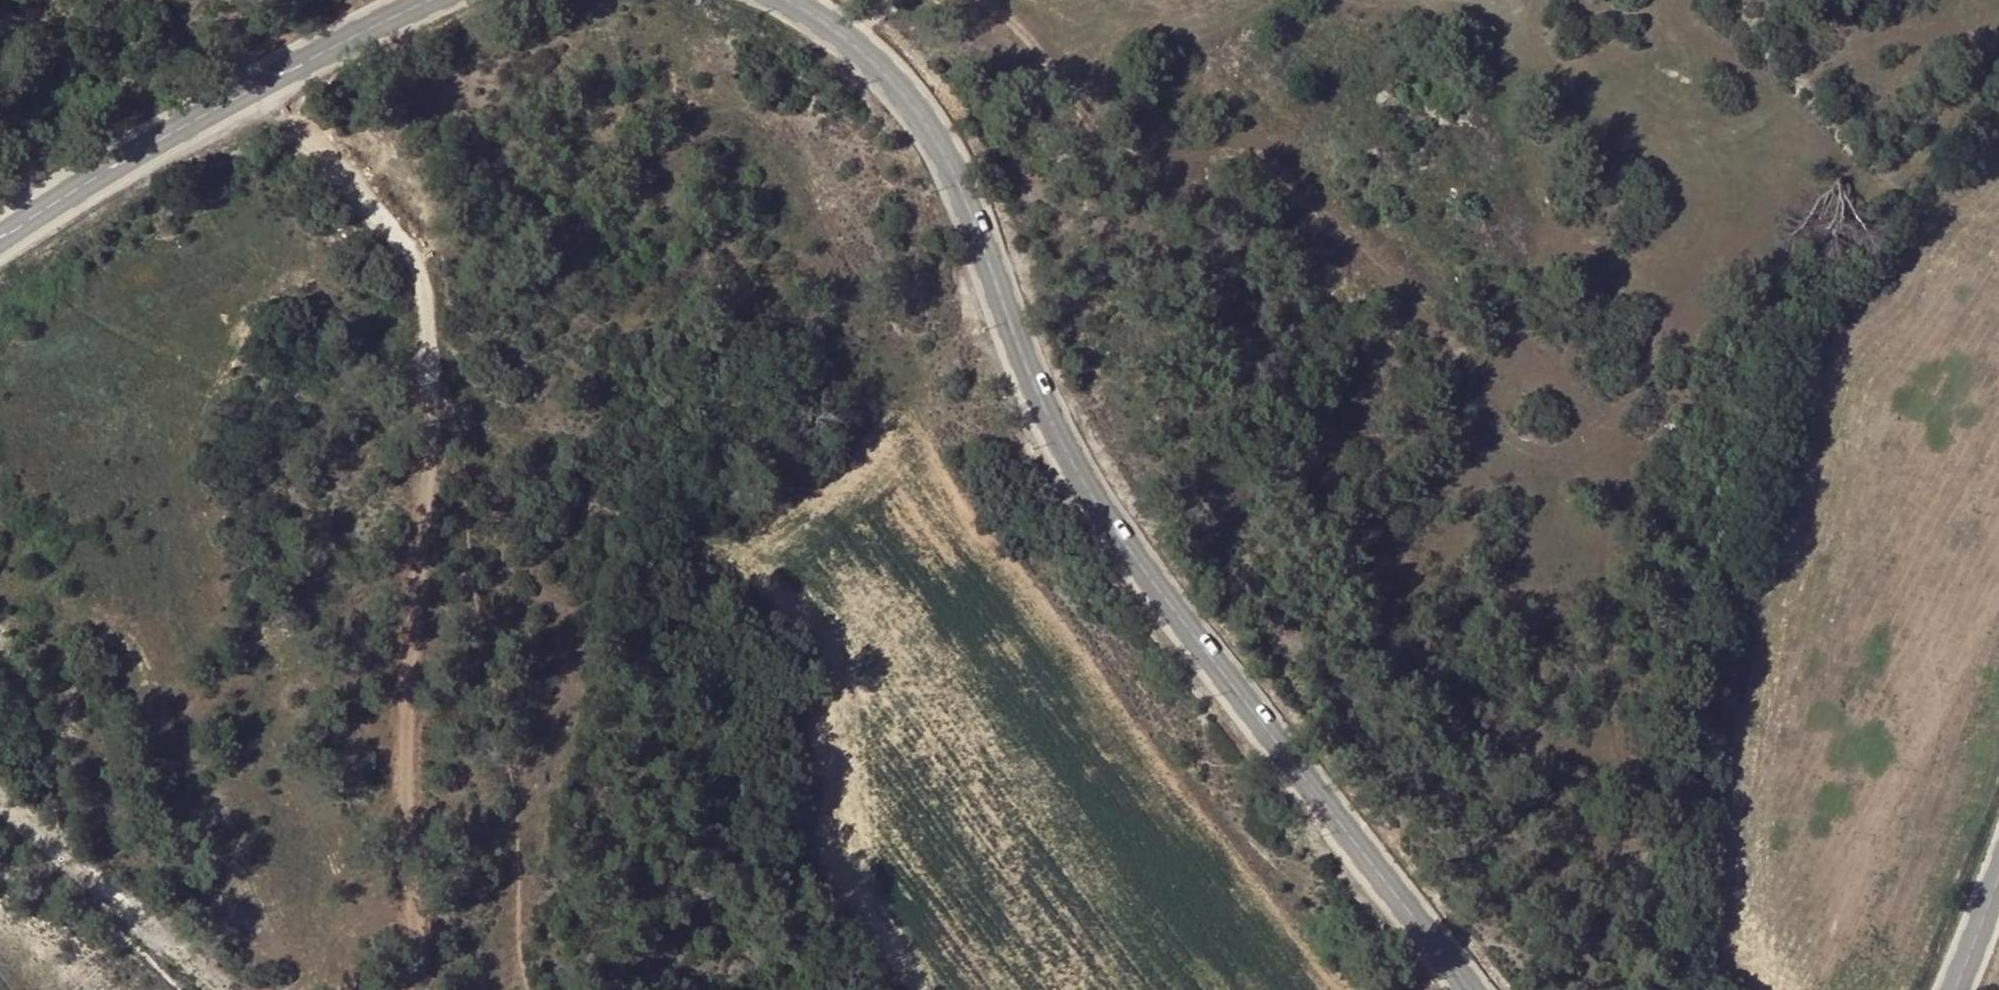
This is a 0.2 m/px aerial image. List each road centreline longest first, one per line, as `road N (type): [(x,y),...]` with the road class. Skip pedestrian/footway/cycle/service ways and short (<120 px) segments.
road 1 (secondary): [(1478,989),(1280,768),(1095,507),(1029,373),(941,139),(843,35),(789,0)]
road 2 (track): [(261,82),(395,220),(436,362),(405,764),(423,989)]
road 3 (secondary): [(433,0),(261,82),(0,239)]
road 4 (track): [(1837,148),(1729,0)]

